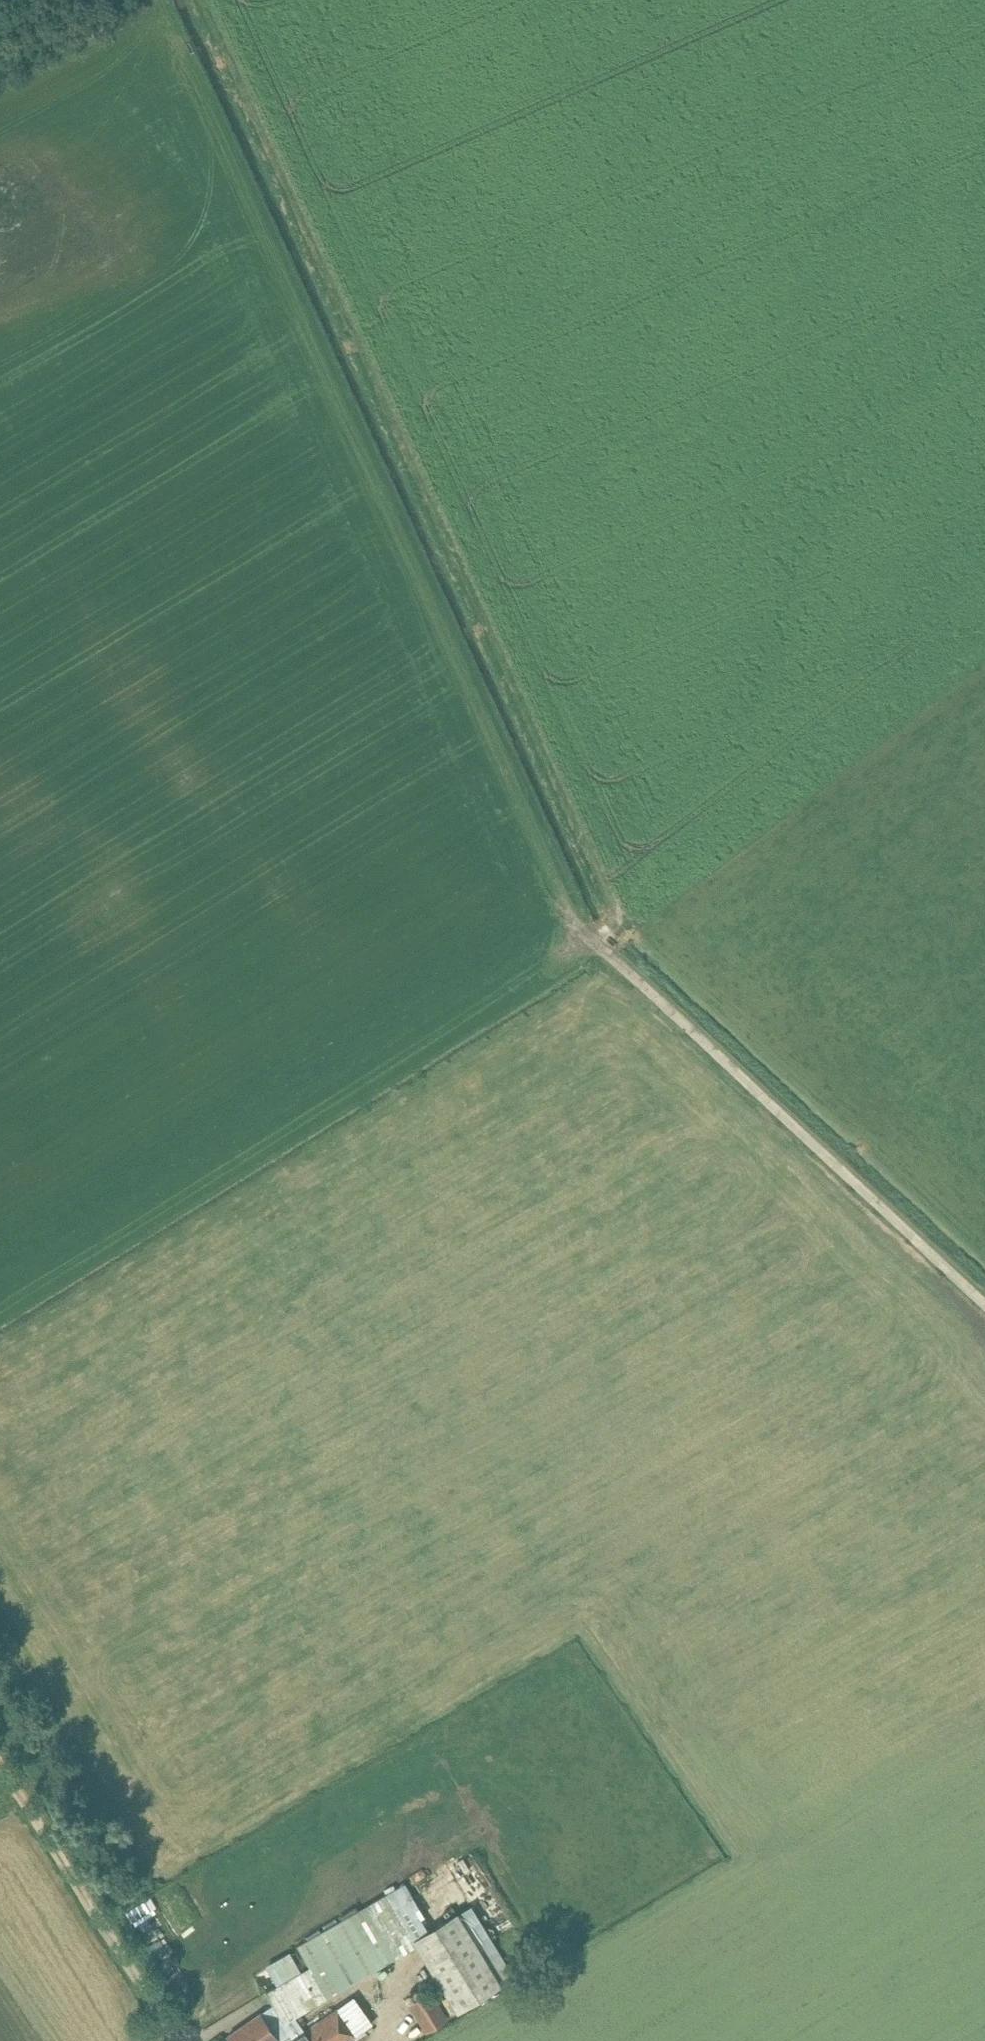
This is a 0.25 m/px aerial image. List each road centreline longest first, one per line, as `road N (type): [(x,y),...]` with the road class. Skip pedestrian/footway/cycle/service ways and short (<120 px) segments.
road 1 (track): [(173,2039),(0,1770)]

